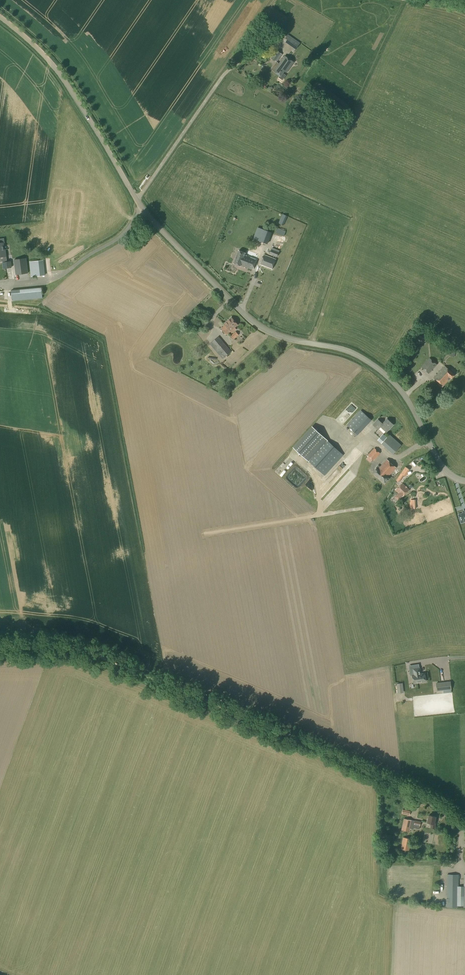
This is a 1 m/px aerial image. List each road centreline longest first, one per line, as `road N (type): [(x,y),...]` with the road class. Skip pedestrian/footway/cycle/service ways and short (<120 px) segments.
road 1 (unclassified): [(464,483),(439,462),(407,400),(381,372),(351,353),(266,331),(242,313),(142,210),(53,65),(0,17)]
road 2 (track): [(287,734),(87,652),(0,648)]
road 3 (unclassified): [(464,830),(430,800),(287,734)]

